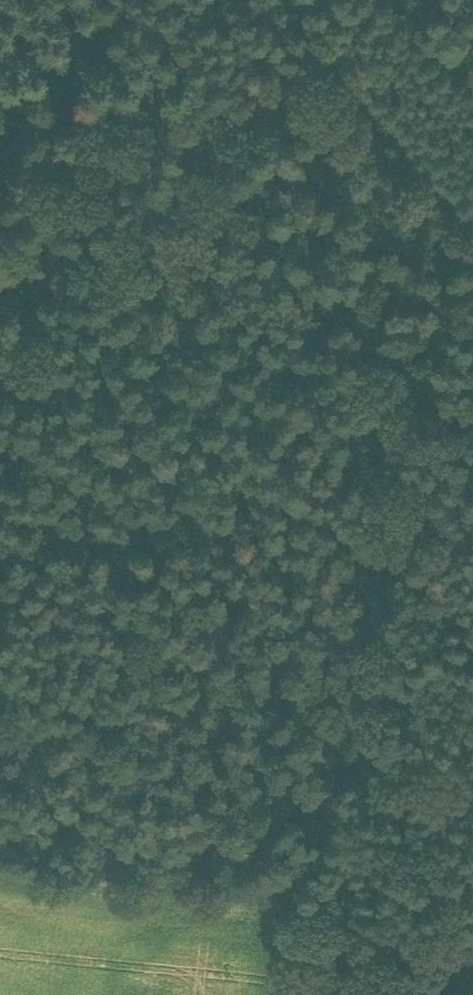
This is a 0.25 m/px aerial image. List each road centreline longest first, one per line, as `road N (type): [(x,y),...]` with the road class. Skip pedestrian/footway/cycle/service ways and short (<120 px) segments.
road 1 (track): [(187,27),(240,252),(137,411),(141,462),(174,591),(281,832),(284,994)]
road 2 (track): [(0,20),(96,54),(187,27)]
road 3 (track): [(281,943),(472,983)]

